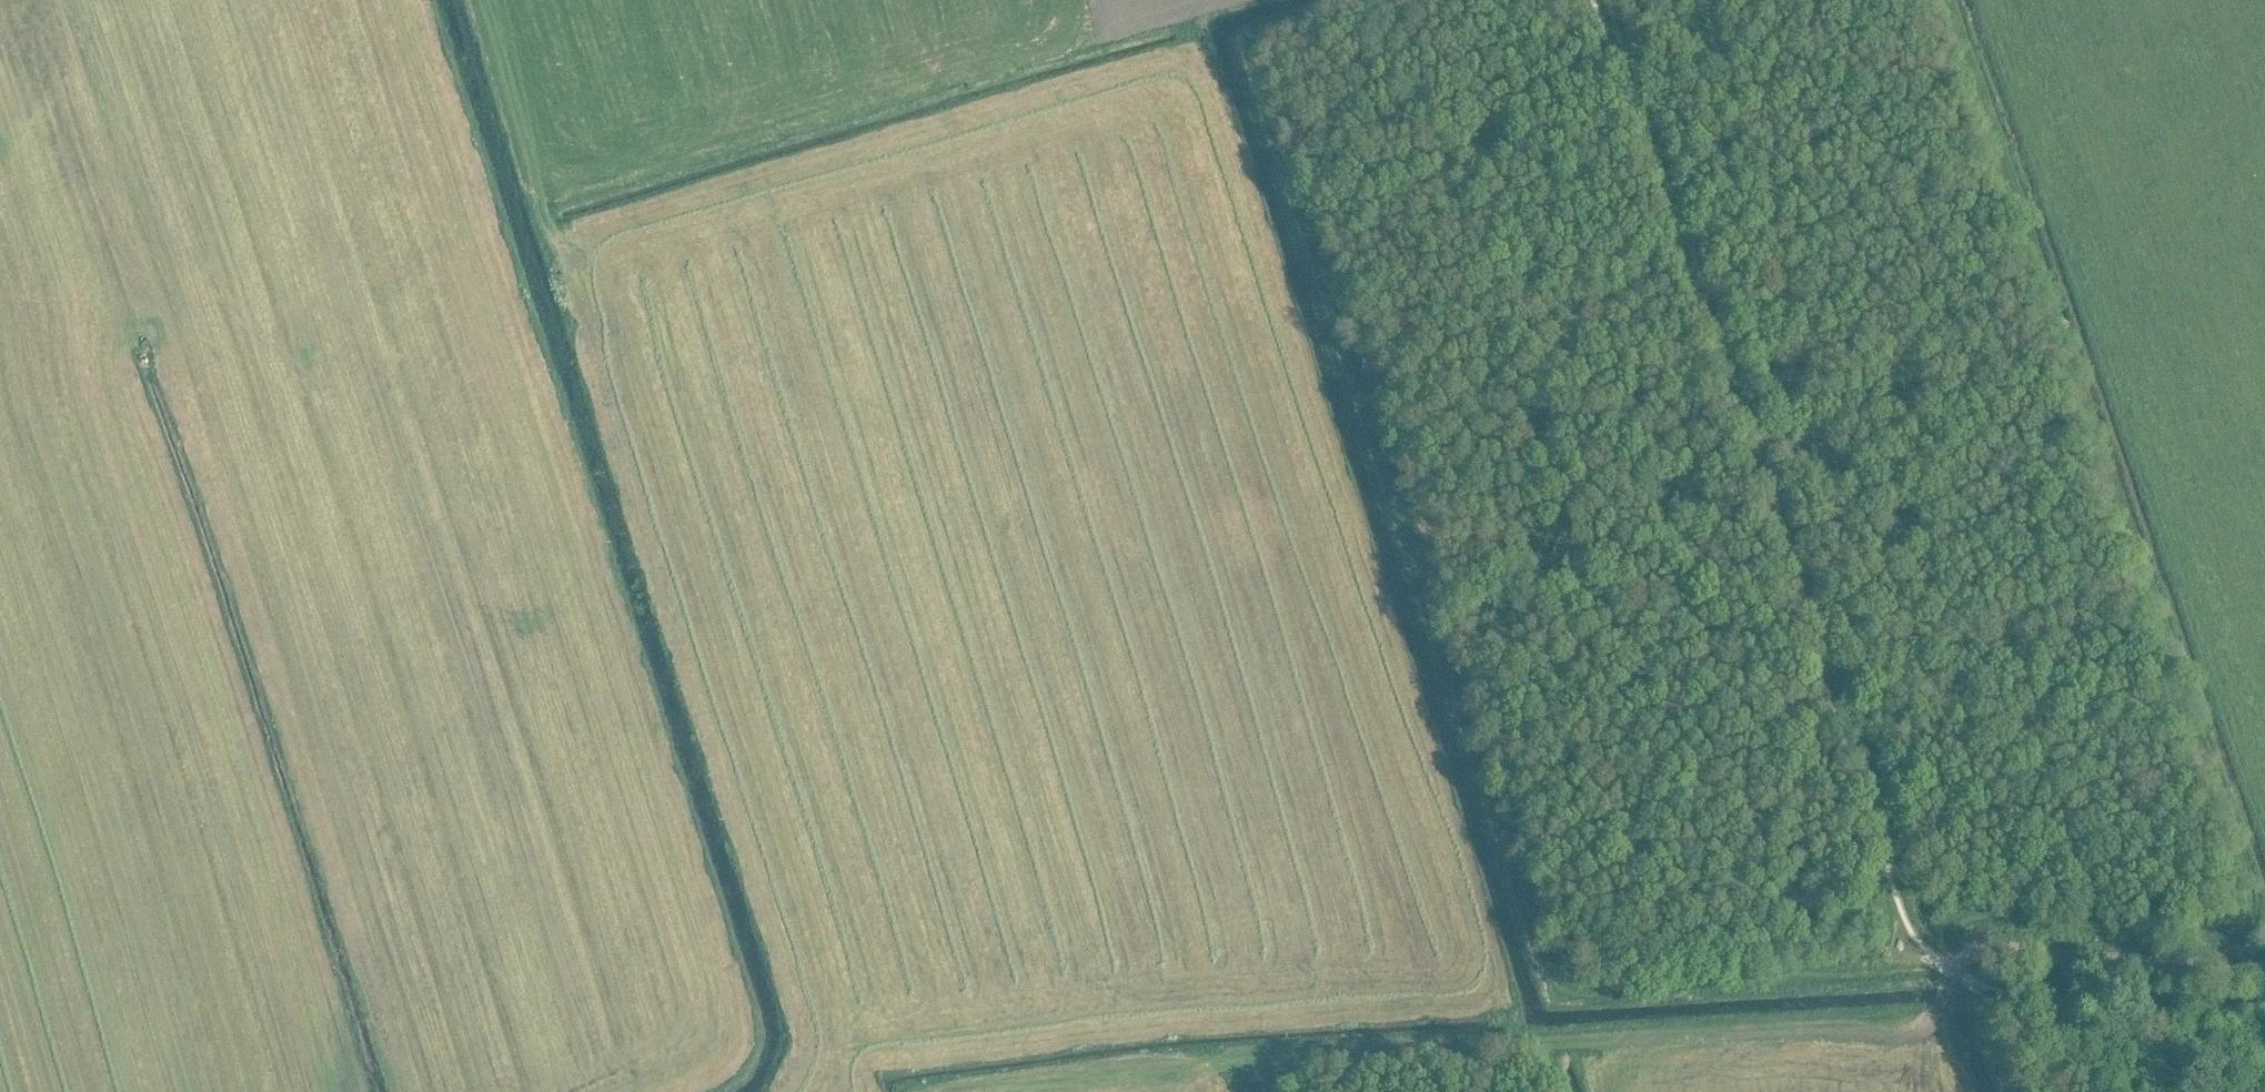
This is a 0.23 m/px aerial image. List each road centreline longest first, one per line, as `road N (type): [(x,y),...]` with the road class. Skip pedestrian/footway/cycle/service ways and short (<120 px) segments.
road 1 (track): [(1909,1024),(1933,1017),(1955,973),(1994,951),(2264,969)]

